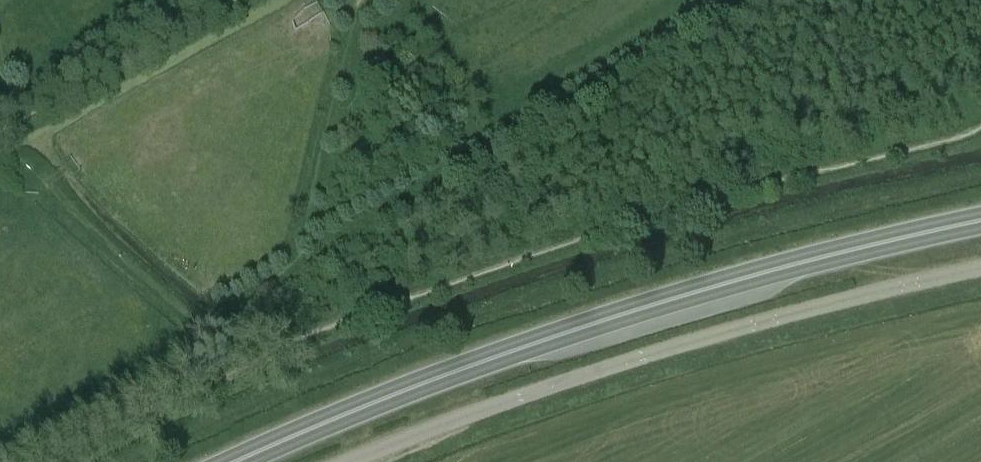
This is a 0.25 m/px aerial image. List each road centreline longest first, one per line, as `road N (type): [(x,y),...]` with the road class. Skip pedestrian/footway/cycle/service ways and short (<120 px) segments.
road 1 (trunk): [(980,230),(638,309),(394,394),(235,461)]
road 2 (unclassified): [(980,273),(693,343),(353,461)]

